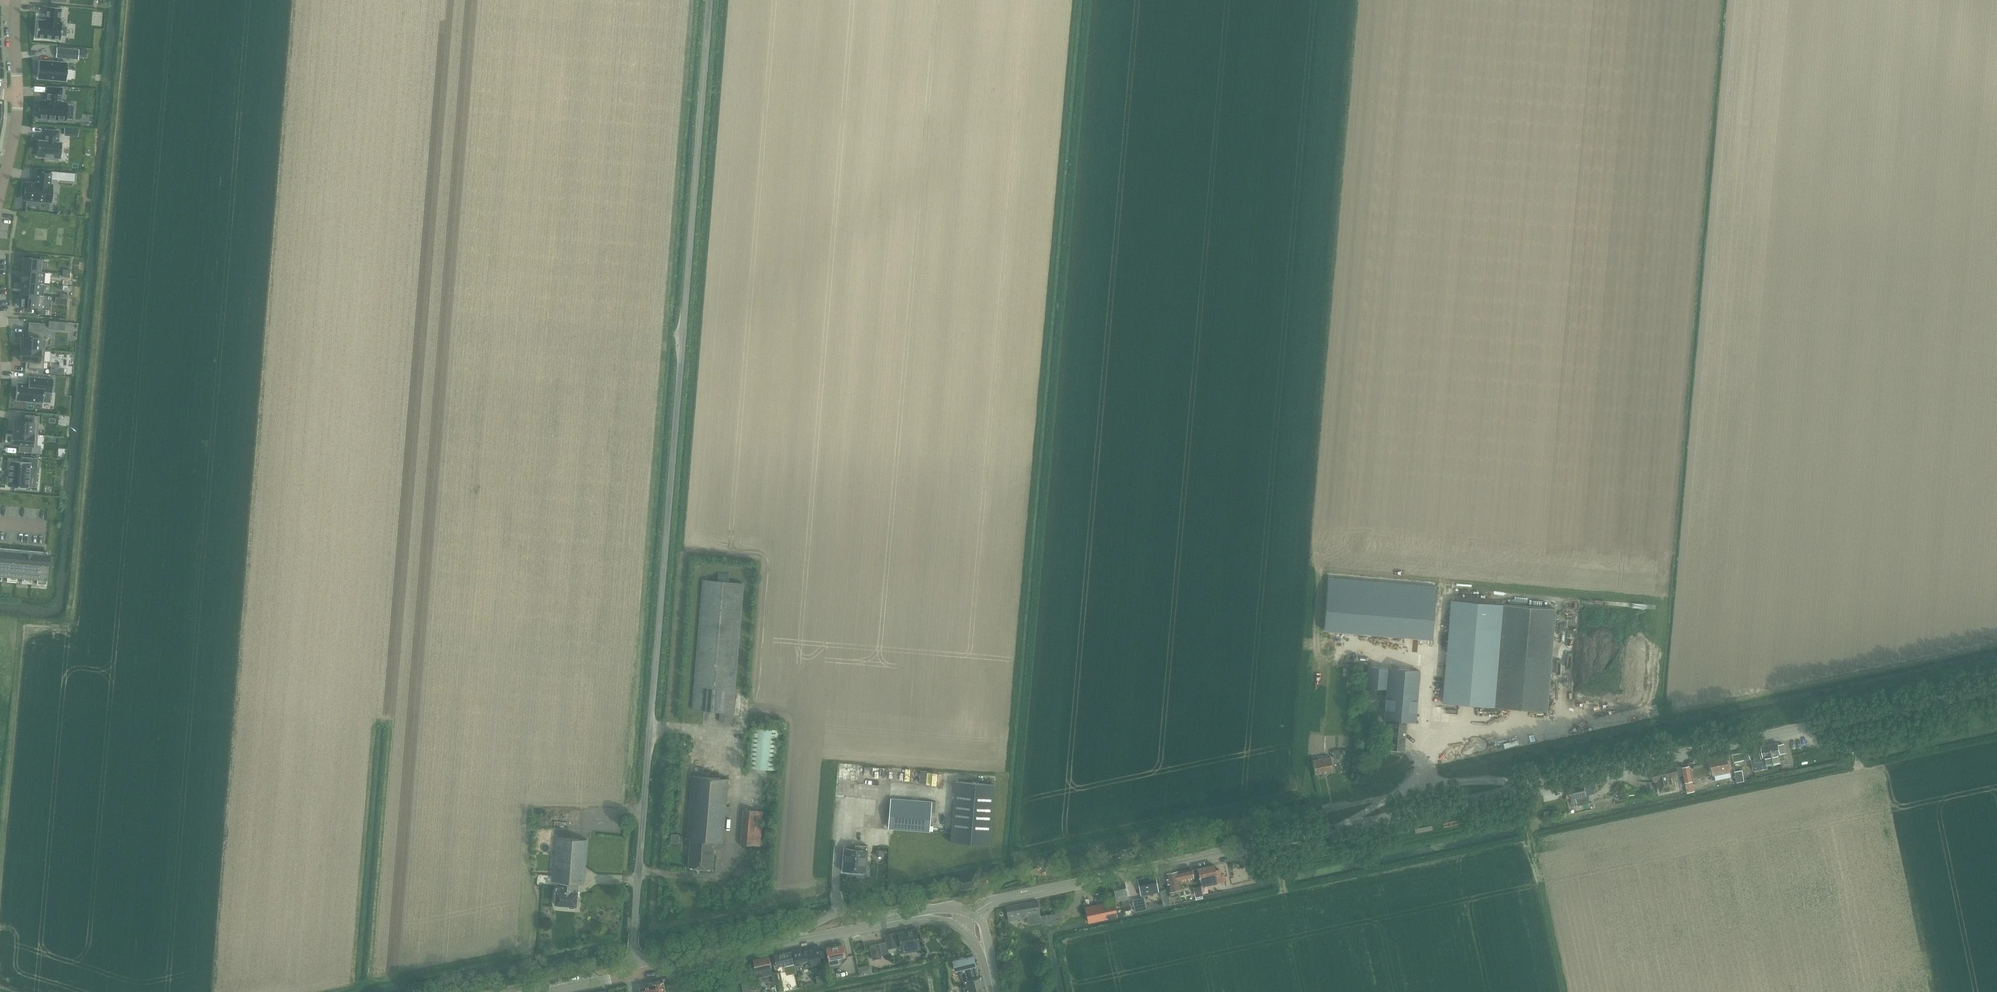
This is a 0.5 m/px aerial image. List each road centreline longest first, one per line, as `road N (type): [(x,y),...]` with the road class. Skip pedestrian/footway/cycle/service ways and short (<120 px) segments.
road 1 (tertiary): [(967,924),(997,901),(1996,688)]
road 2 (unclassified): [(629,974),(710,0)]
road 3 (tertiary): [(629,974),(927,914),(967,924)]
road 4 (track): [(1231,851),(1284,870),(1526,820),(1546,784)]
road 5 (track): [(1563,991),(1526,820)]

